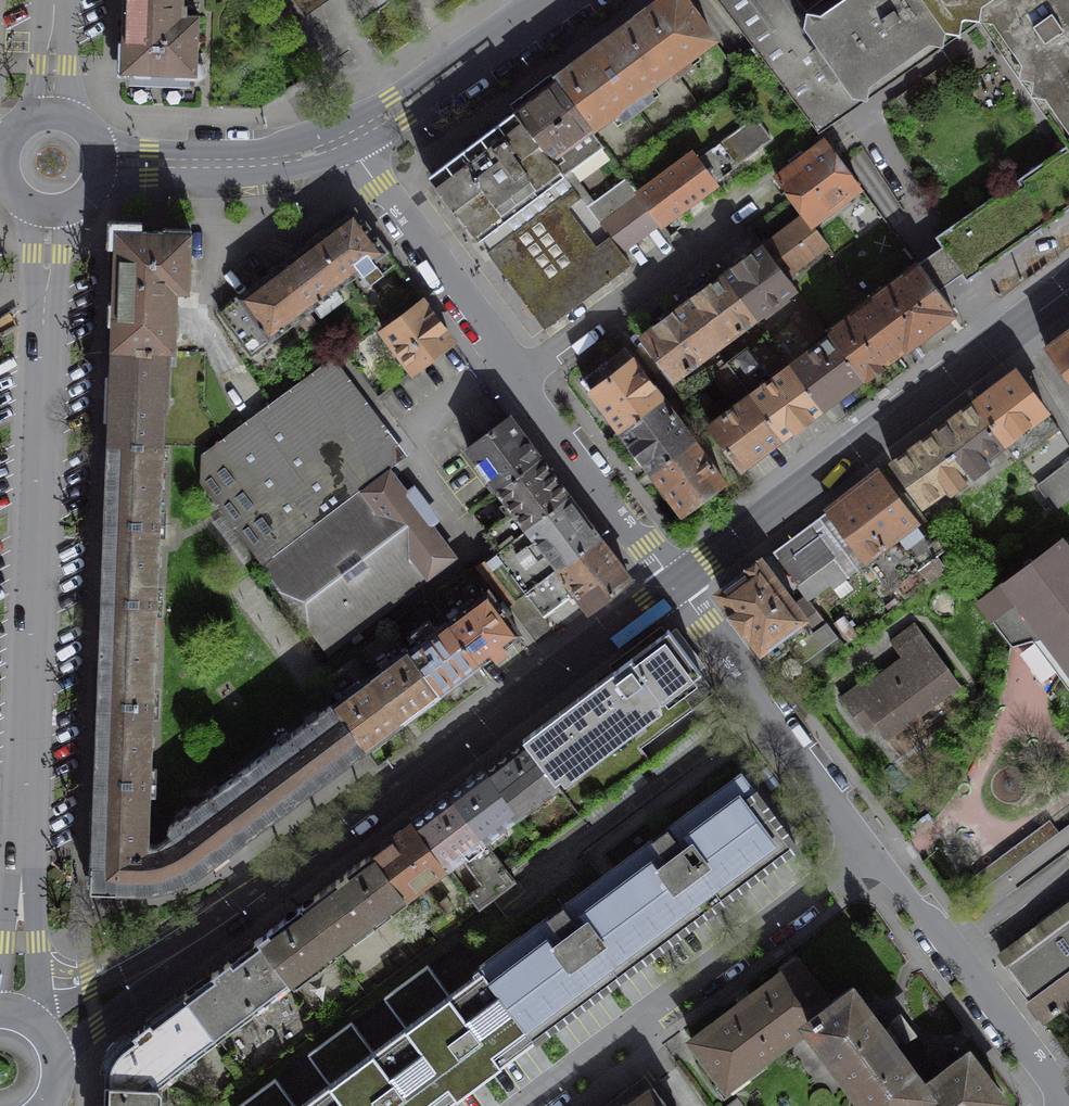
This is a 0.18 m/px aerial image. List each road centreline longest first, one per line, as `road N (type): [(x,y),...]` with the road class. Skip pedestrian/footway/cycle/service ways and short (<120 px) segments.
road 1 (secondary): [(14,1015),(52,214)]
road 2 (tertiary): [(47,1036),(677,584)]
road 3 (tertiary): [(677,584),(1068,288)]
road 4 (residential): [(877,854),(531,1105)]
road 5 (residential): [(677,584),(877,854)]
road 6 (residential): [(877,854),(1064,1105)]
road 7 (residential): [(348,139),(519,374)]
road 8 (residential): [(519,374),(677,584)]
road 9 (secondary): [(554,0),(348,139)]
road 10 (secondary): [(348,139),(259,163),(103,162)]
road 11 (residential): [(519,374),(715,234)]

